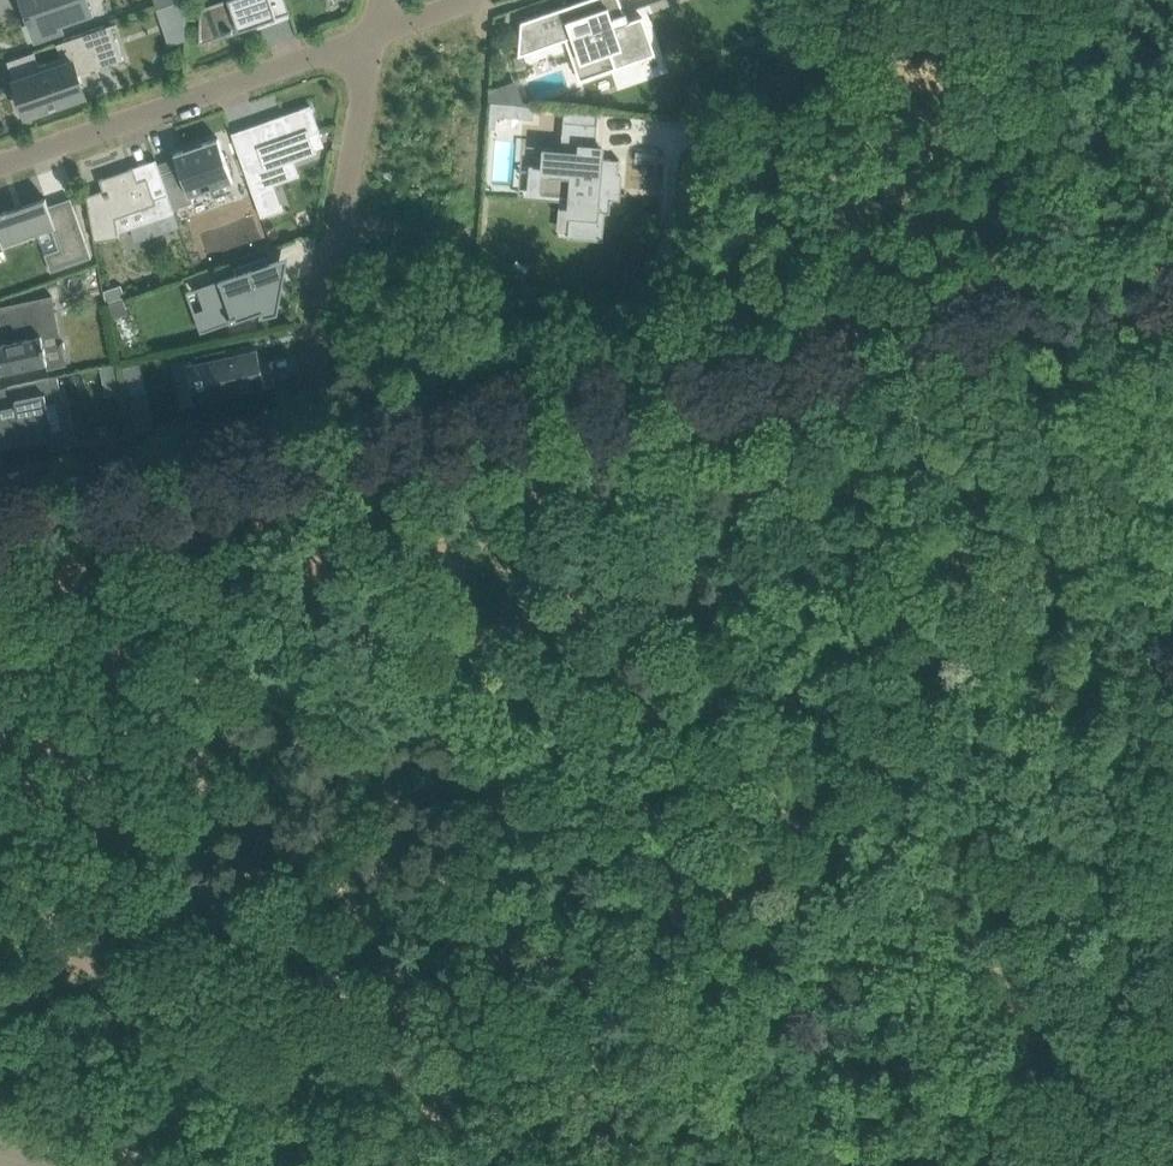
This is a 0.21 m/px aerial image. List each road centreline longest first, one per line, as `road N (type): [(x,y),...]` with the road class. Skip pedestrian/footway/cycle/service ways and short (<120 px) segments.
road 1 (track): [(599,1165),(603,1139),(654,1051),(913,703),(958,672),(1080,522),(1130,500),(1172,445)]
road 2 (track): [(669,387),(0,519)]
road 3 (residential): [(0,165),(374,35)]
road 4 (residential): [(374,35),(310,396)]
road 5 (track): [(186,1165),(0,1103)]

